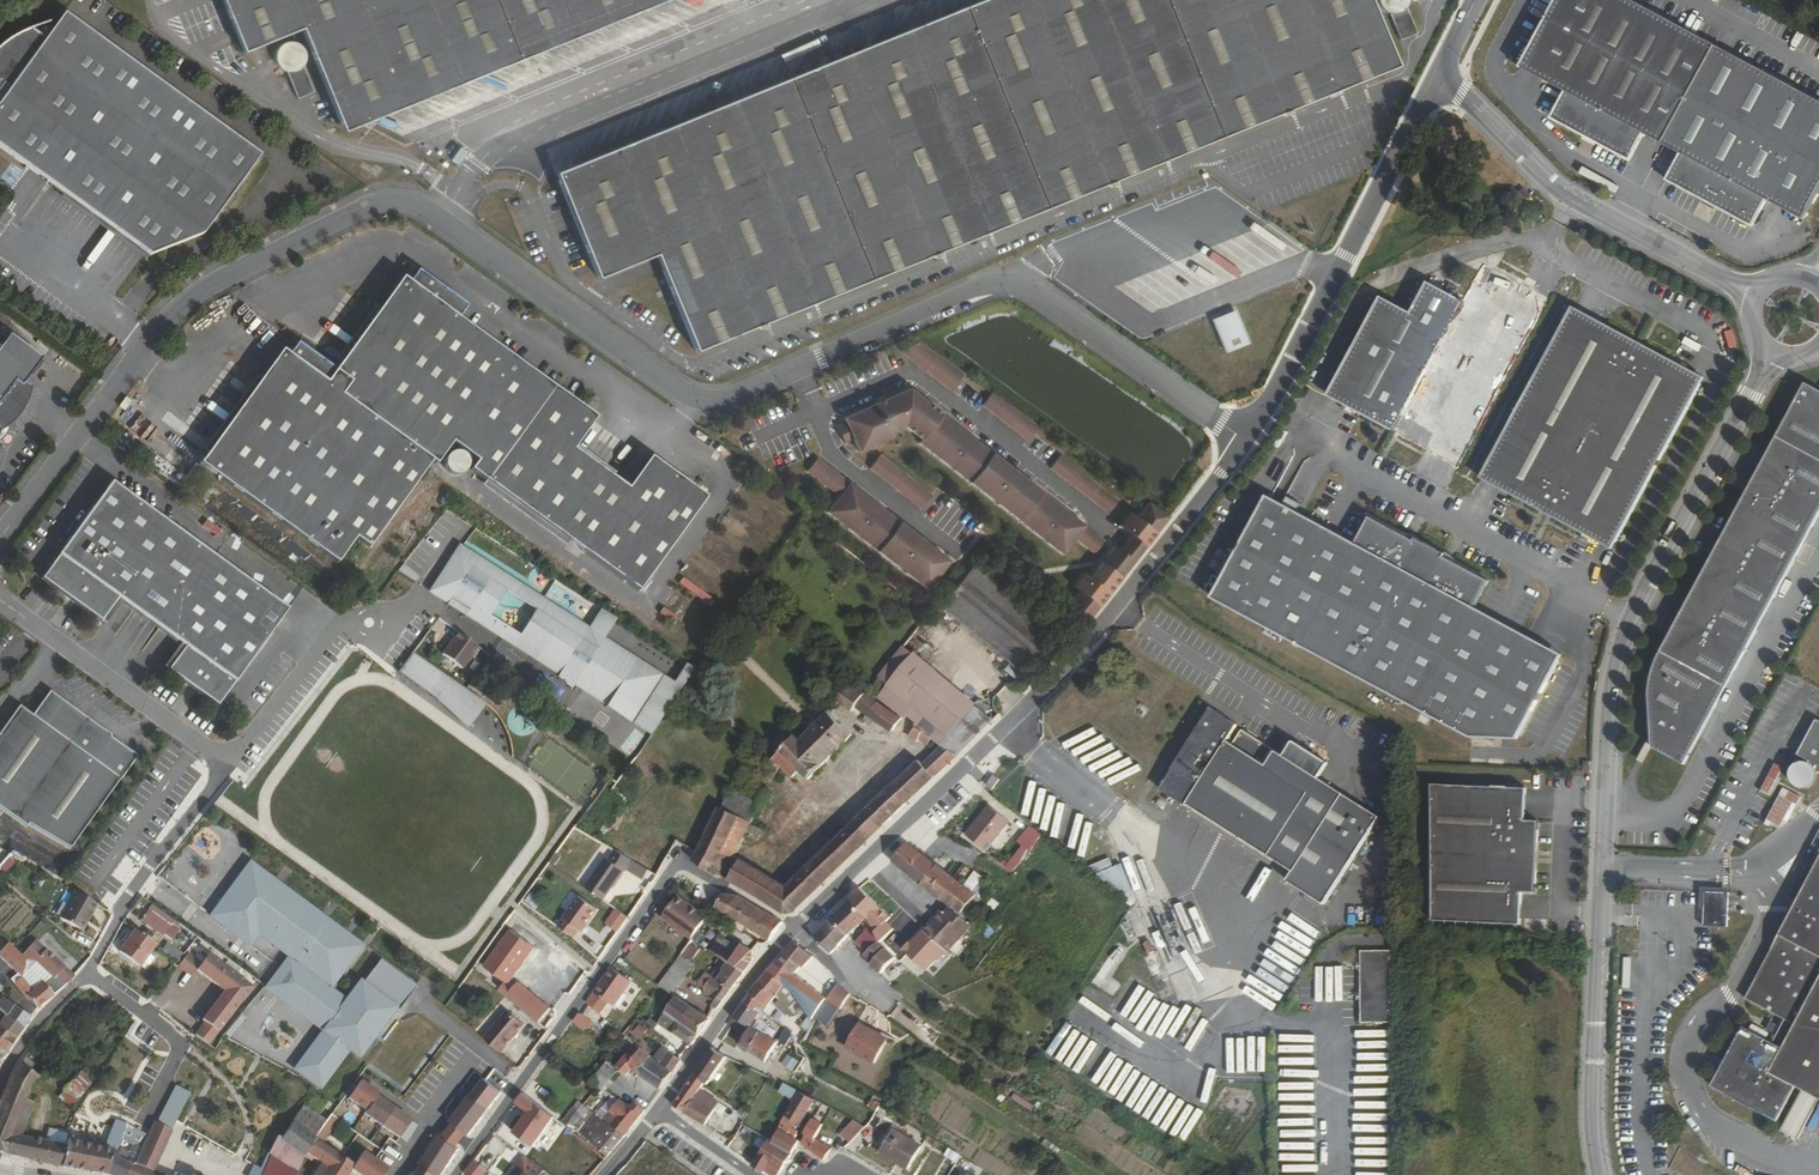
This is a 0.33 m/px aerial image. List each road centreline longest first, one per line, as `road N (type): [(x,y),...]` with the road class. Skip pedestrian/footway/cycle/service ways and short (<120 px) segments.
road 1 (unclassified): [(0,539),(146,349),(191,305),(373,210),(435,217),(681,396),(711,406),(799,371)]
road 2 (residential): [(660,1108),(798,927),(1082,657),(1248,439)]
road 3 (unclassified): [(1772,353),(1630,620),(1610,695),(1593,1095),(1602,1174)]
road 4 (unclassified): [(799,371),(987,284),(1019,287),(1248,439)]
road 5 (residential): [(457,1174),(679,859),(728,887)]
road 6 (unclassified): [(1248,439),(1438,71)]
road 7 (unclassified): [(1754,297),(1562,191),(1438,71)]
road 8 (residential): [(817,416),(913,374),(1113,531)]
road 9 (unclassified): [(0,600),(229,770)]
road 10 (residential): [(86,973),(140,882),(229,770)]
road 11 (residential): [(86,973),(184,1045),(142,1128)]
road 12 (residential): [(229,770),(340,627)]
road 13 (residential): [(817,416),(825,437),(929,525)]
road 14 (residential): [(0,1084),(21,1044),(86,973)]

